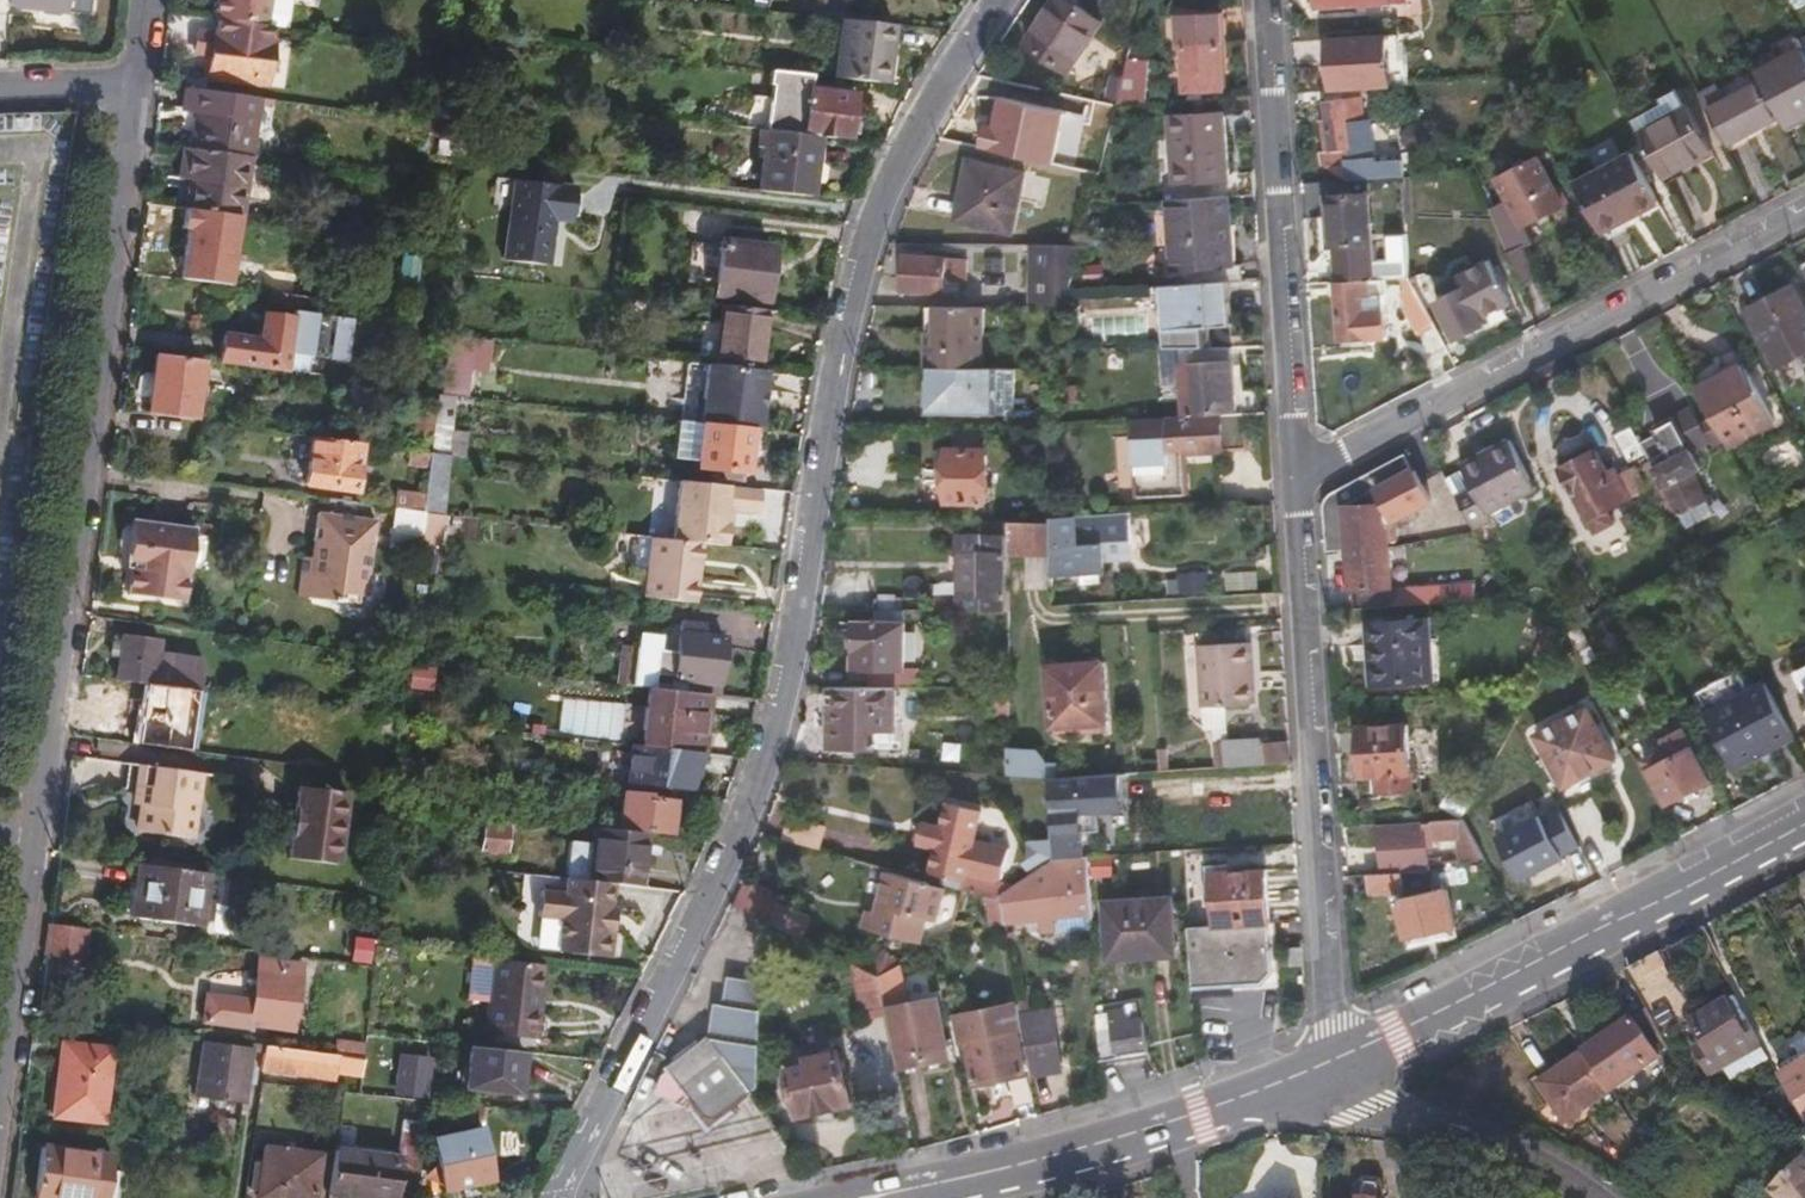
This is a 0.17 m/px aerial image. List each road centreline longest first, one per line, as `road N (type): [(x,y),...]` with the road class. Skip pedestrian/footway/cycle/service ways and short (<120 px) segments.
road 1 (residential): [(1000,0),(937,98),(874,223),(848,310),(784,682),(725,845),(559,1197)]
road 2 (residential): [(0,1106),(137,84)]
road 3 (residential): [(1336,1062),(1299,476)]
road 4 (residential): [(1299,476),(1804,209)]
road 5 (secondary): [(1336,1062),(1459,1011),(1804,827)]
road 6 (secondary): [(875,1197),(1144,1132),(1336,1062)]
road 7 (residential): [(1299,476),(1267,0)]
road 8 (residential): [(1336,1062),(1378,1106),(1527,1154),(1592,1197)]
road 9 (residential): [(137,84),(0,87)]

